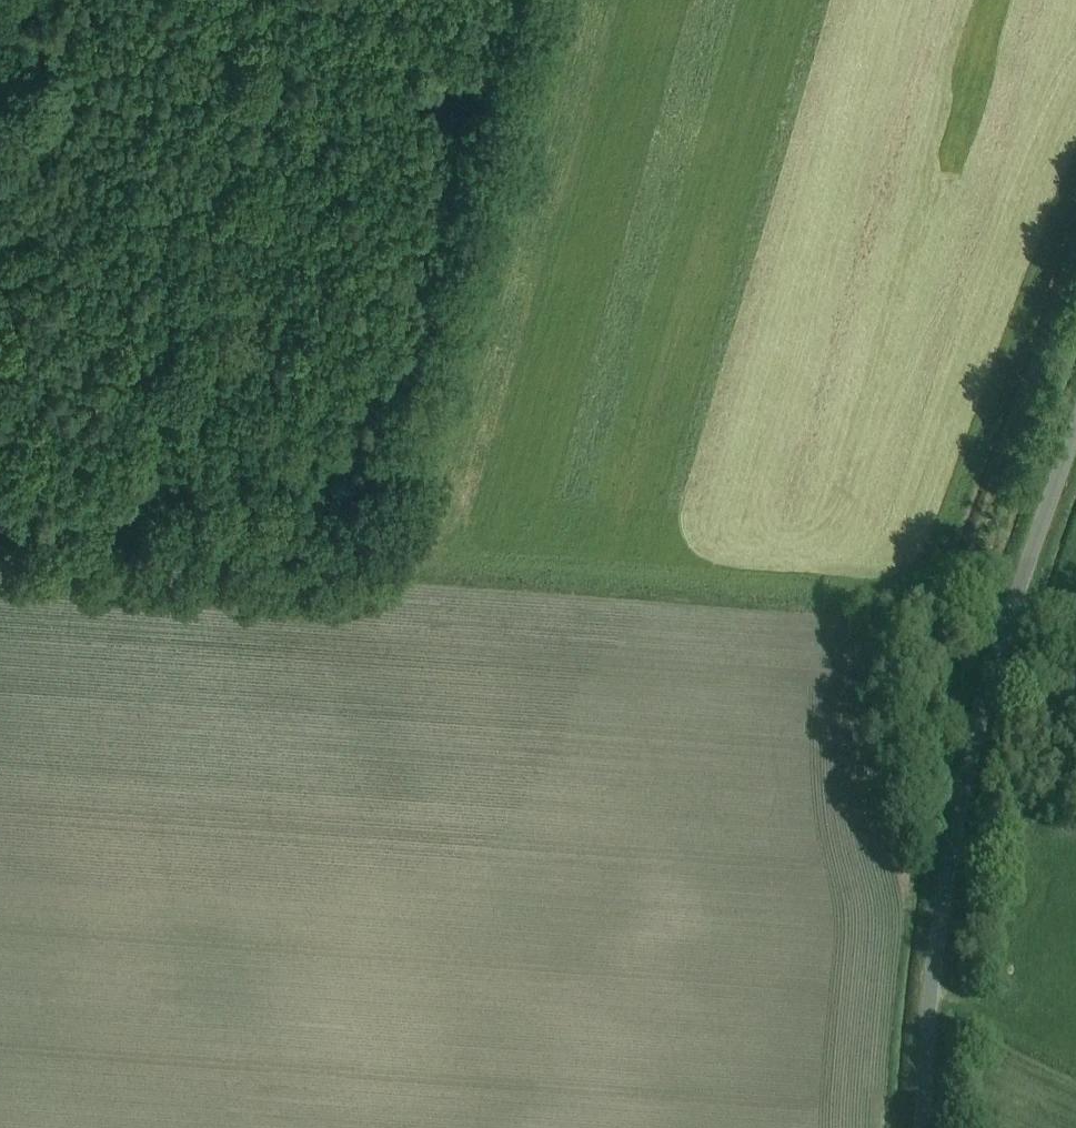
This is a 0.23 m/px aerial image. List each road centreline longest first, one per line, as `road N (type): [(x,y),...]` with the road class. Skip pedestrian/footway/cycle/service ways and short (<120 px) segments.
road 1 (unclassified): [(1075,434),(1008,620),(975,746),(935,965),(924,1127)]

